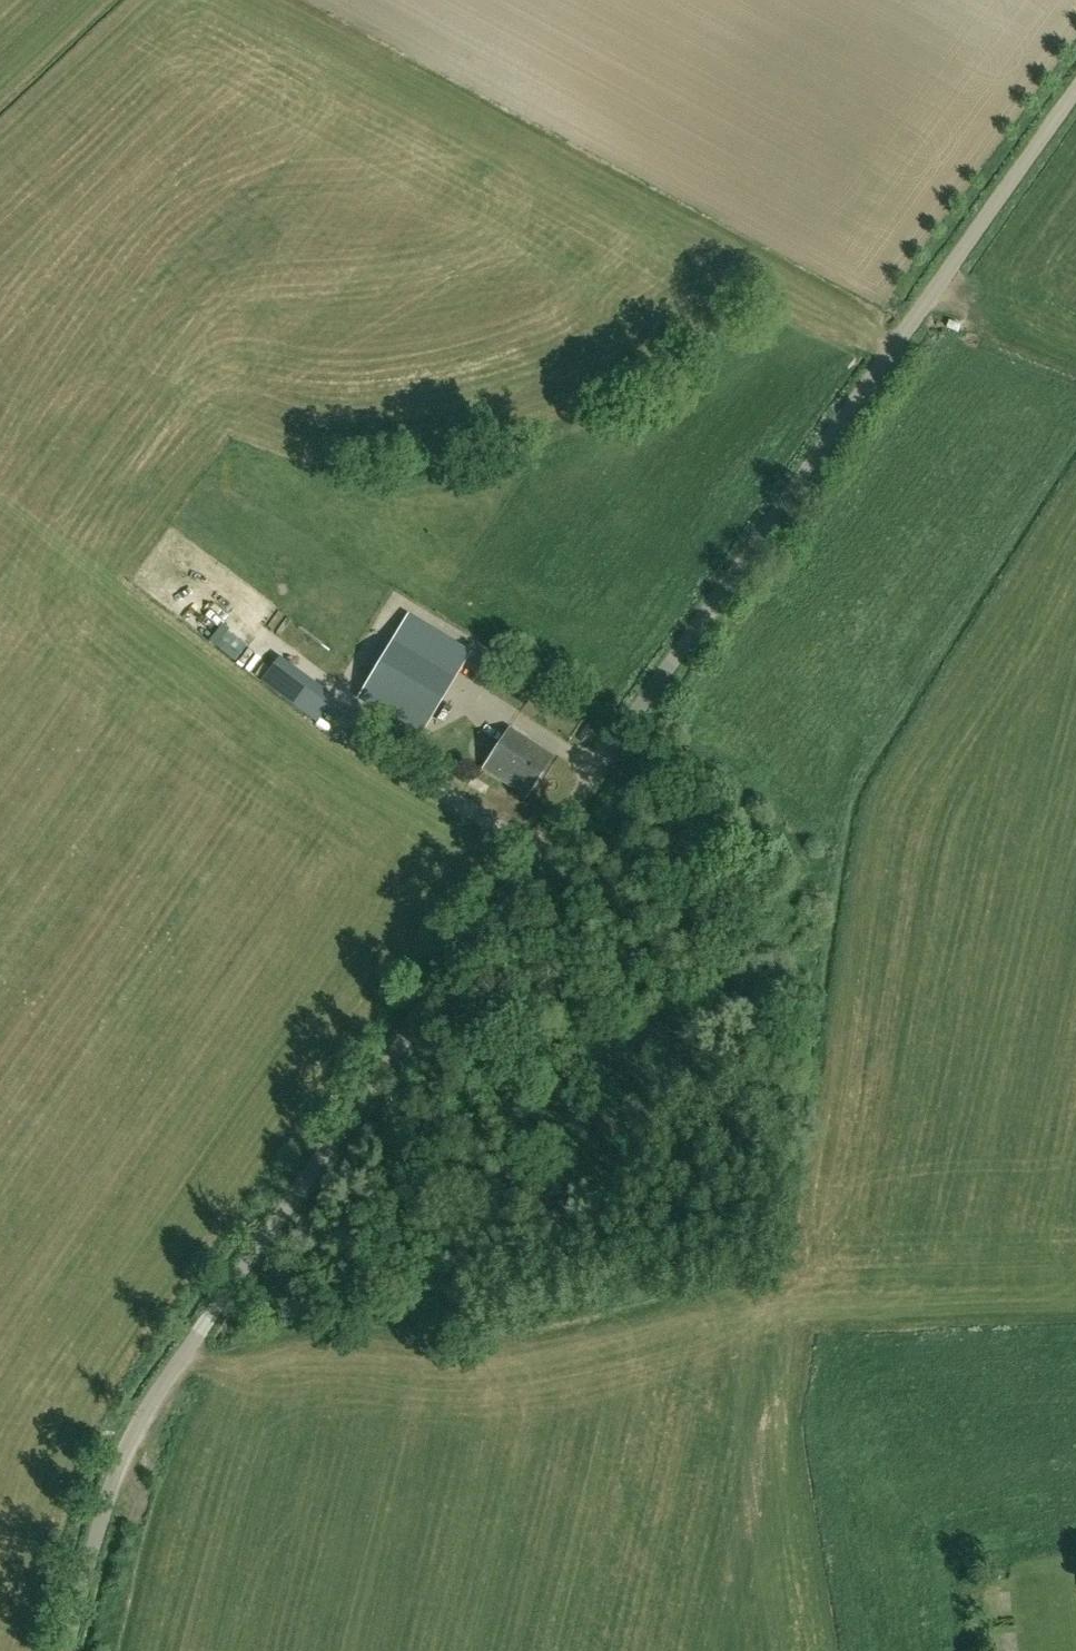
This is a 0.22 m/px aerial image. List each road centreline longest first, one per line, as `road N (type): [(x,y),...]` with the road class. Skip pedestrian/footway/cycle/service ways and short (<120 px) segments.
road 1 (unclassified): [(67,1650),(114,1474),(141,1417),(1075,93)]

